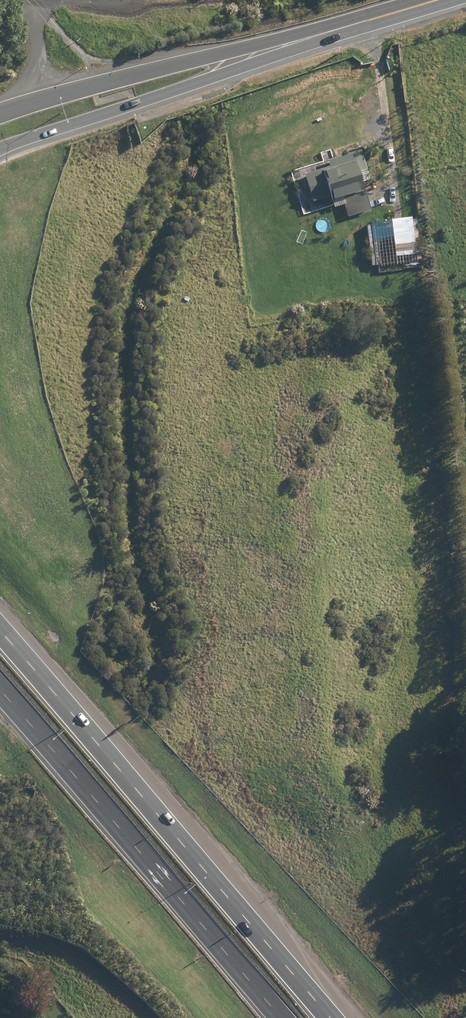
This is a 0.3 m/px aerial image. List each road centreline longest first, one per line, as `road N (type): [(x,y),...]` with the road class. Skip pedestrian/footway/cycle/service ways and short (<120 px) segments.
road 1 (motorway): [(0,636),(326,1017)]
road 2 (motorway): [(275,1017),(0,701)]
road 3 (secondary): [(236,60),(185,87),(0,148)]
road 4 (secondary): [(0,114),(178,62),(236,60)]
road 5 (secondary): [(423,0),(236,60)]

